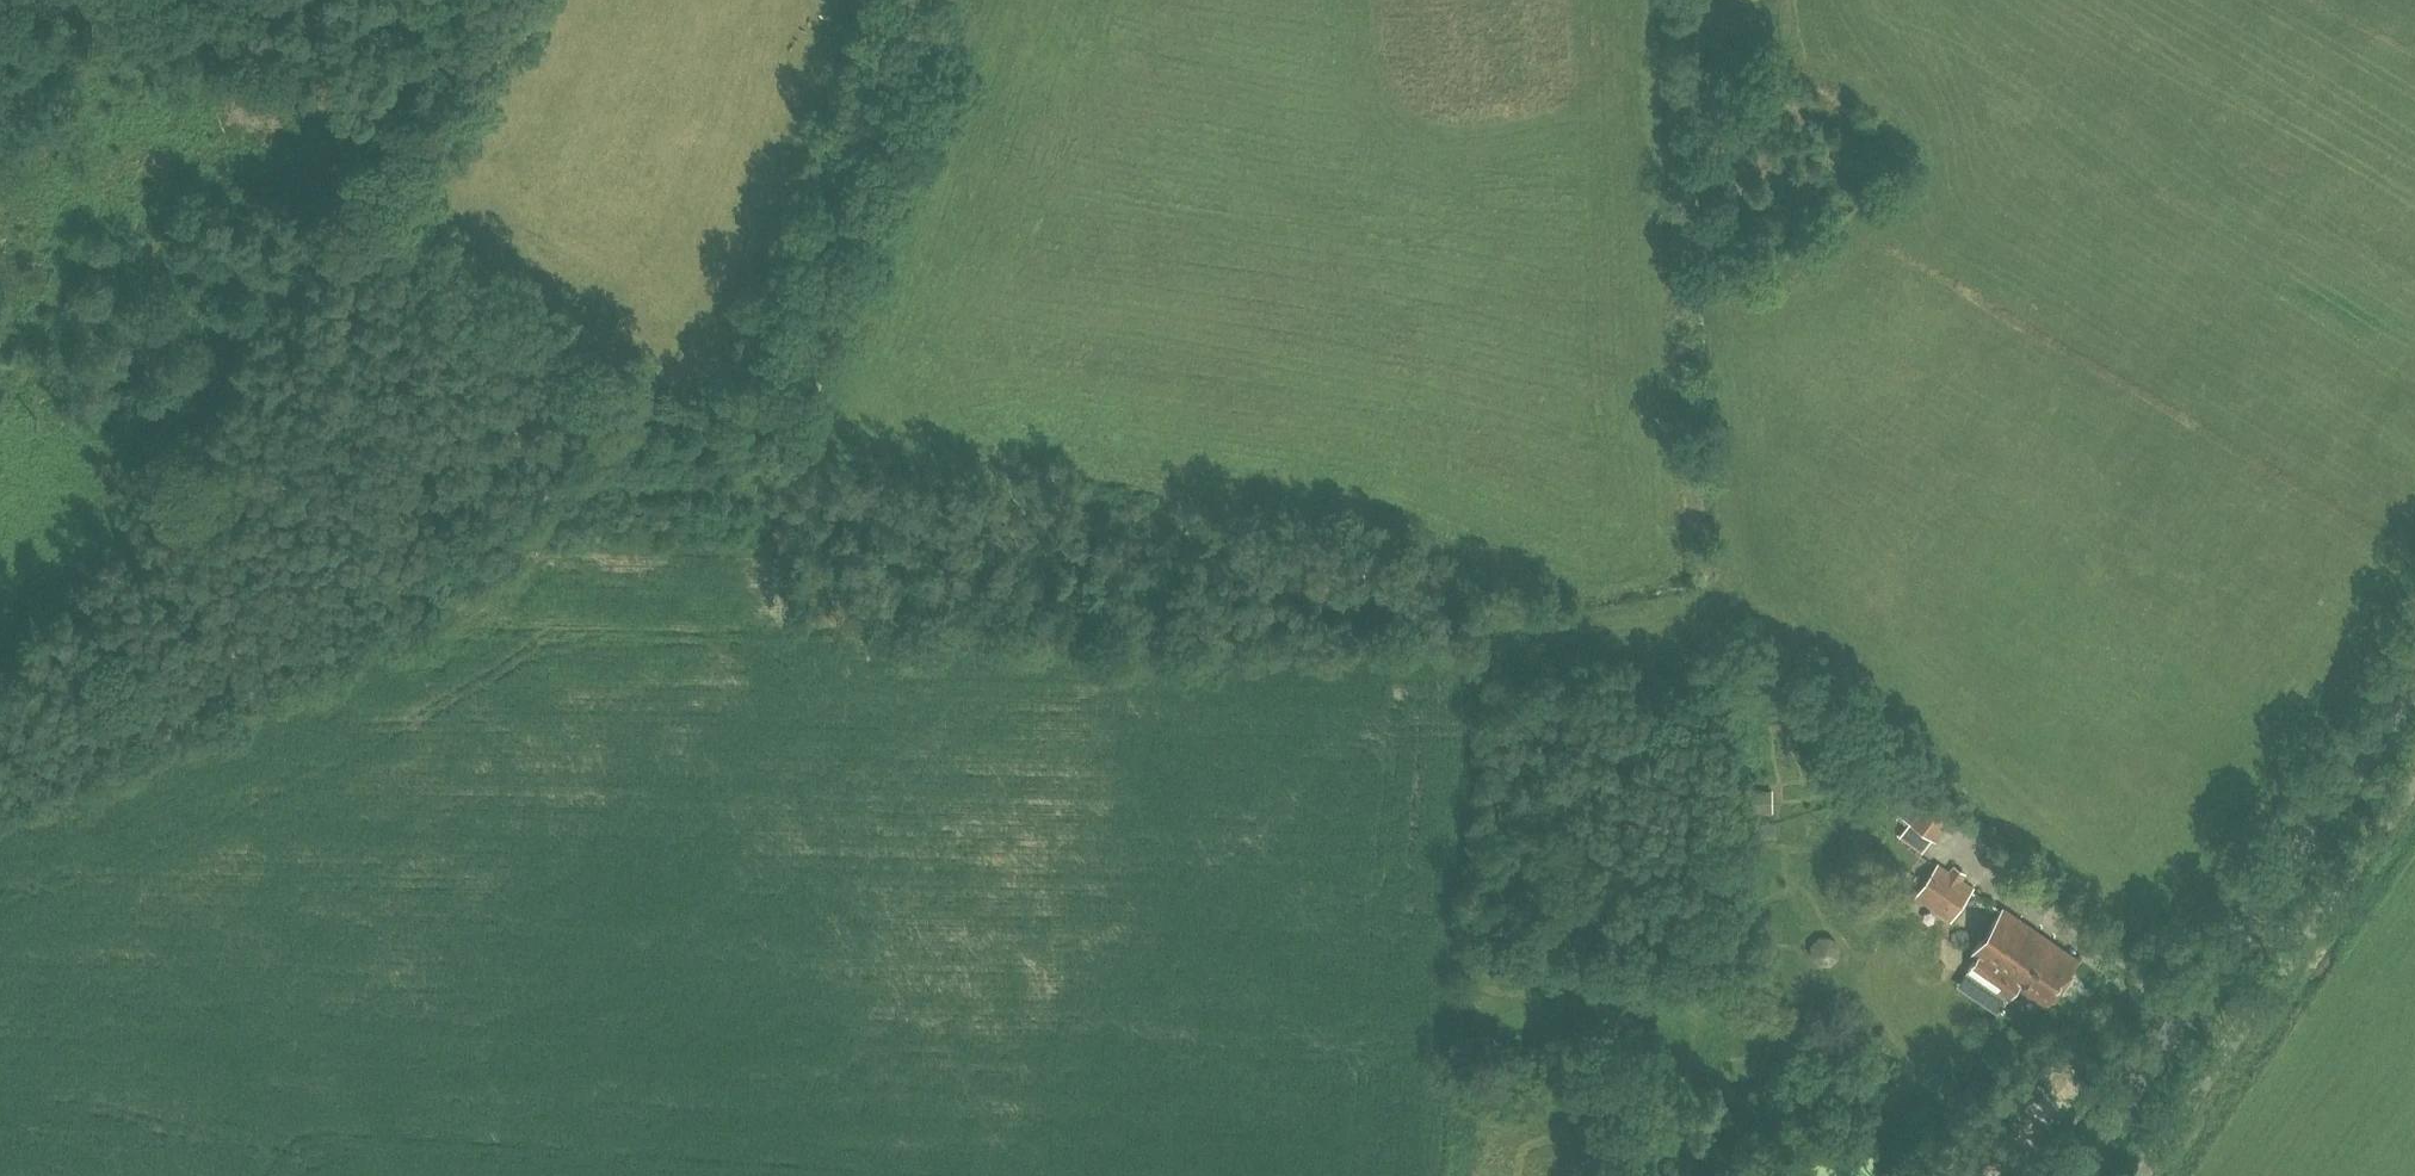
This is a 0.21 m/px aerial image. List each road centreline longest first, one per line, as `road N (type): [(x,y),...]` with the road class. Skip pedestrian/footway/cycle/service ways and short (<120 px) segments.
road 1 (tertiary): [(2077,1175),(2414,679)]

